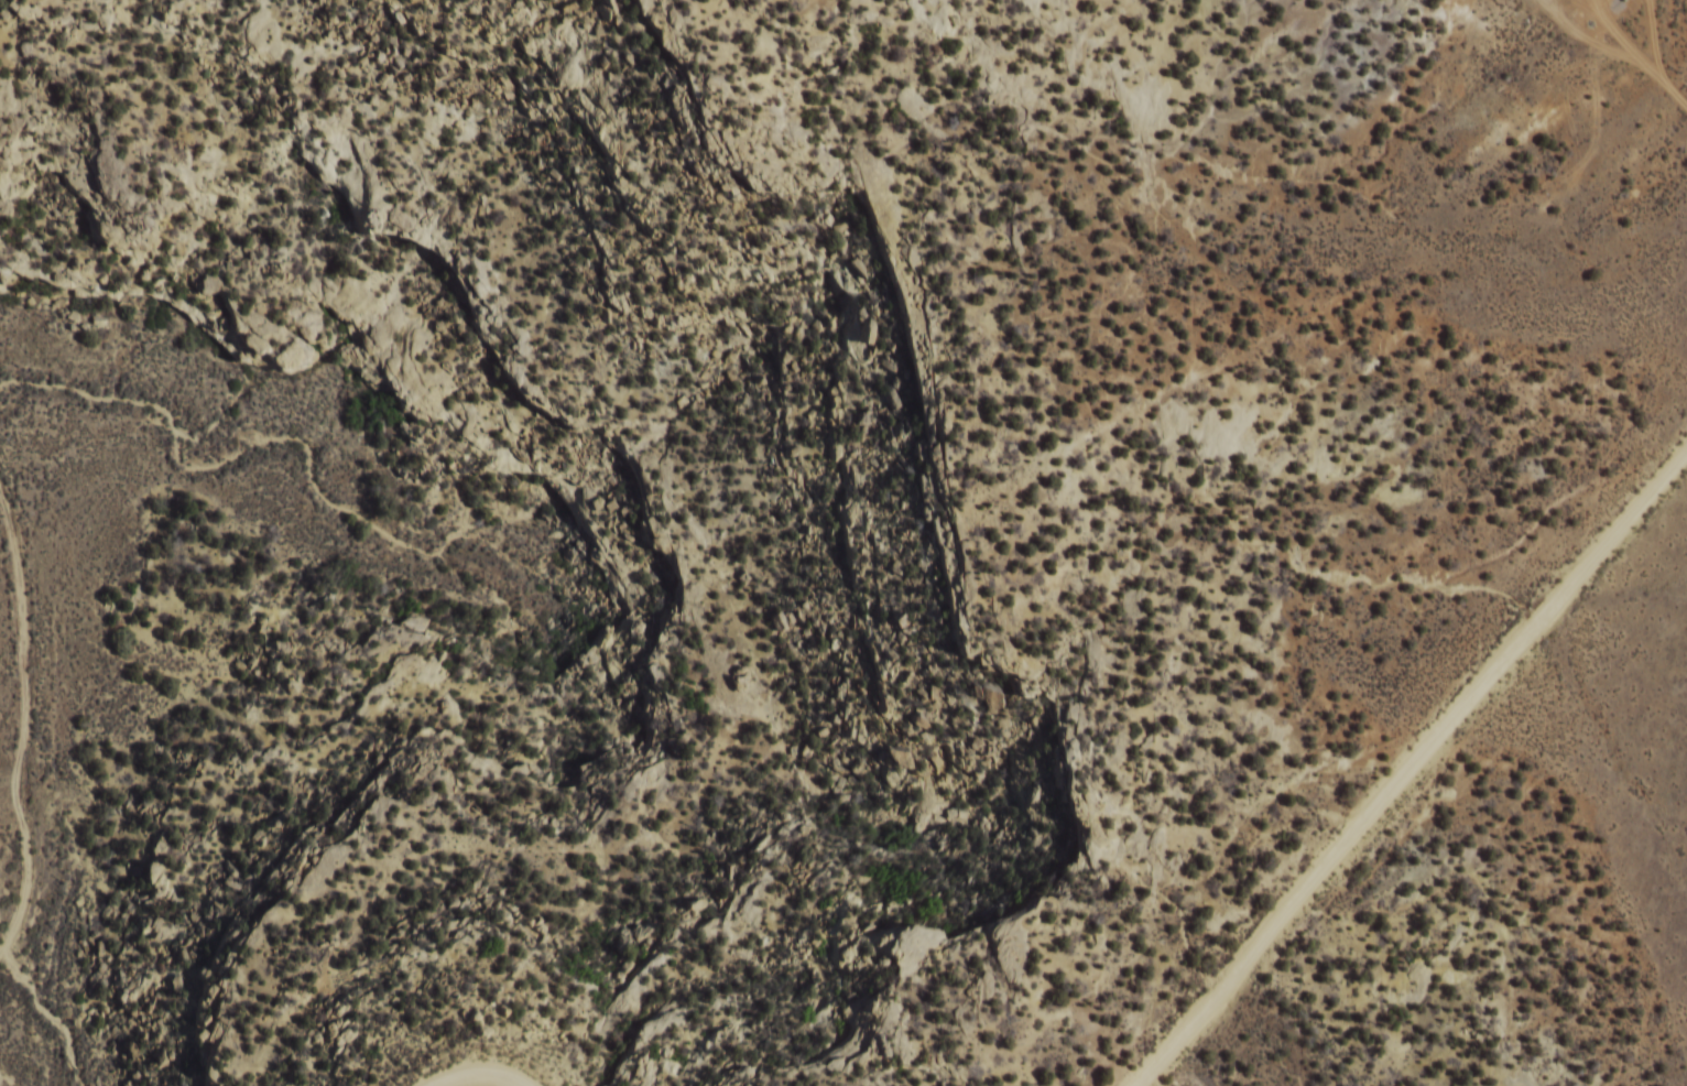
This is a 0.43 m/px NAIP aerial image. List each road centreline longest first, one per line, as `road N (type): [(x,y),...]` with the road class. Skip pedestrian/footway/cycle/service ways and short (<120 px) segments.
road 1 (residential): [(1129,1085),(1686,445)]
road 2 (residential): [(0,1080),(13,1080),(21,1062),(12,902),(18,573),(0,506)]

